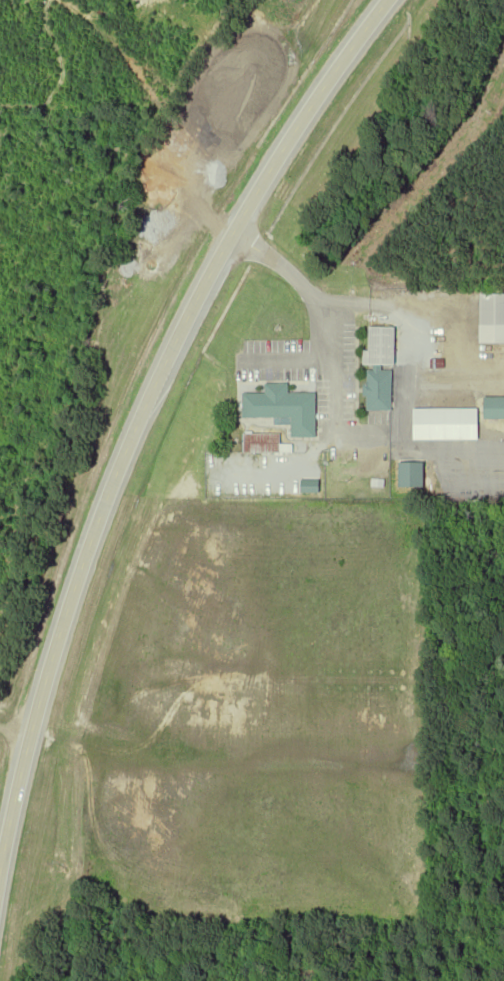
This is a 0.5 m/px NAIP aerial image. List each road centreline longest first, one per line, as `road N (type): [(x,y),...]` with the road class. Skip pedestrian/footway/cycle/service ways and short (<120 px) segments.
road 1 (primary): [(0,862),(57,627),(177,327),(292,129),(384,0)]

